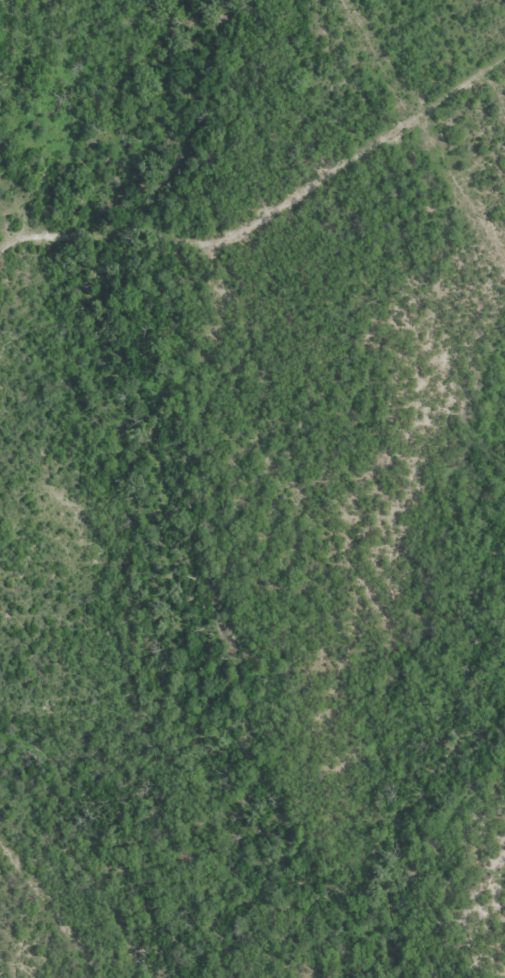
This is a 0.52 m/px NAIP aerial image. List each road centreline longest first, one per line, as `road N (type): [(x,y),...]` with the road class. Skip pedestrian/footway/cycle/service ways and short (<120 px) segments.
road 1 (residential): [(504,68),(286,236),(102,241),(34,275),(0,314)]

